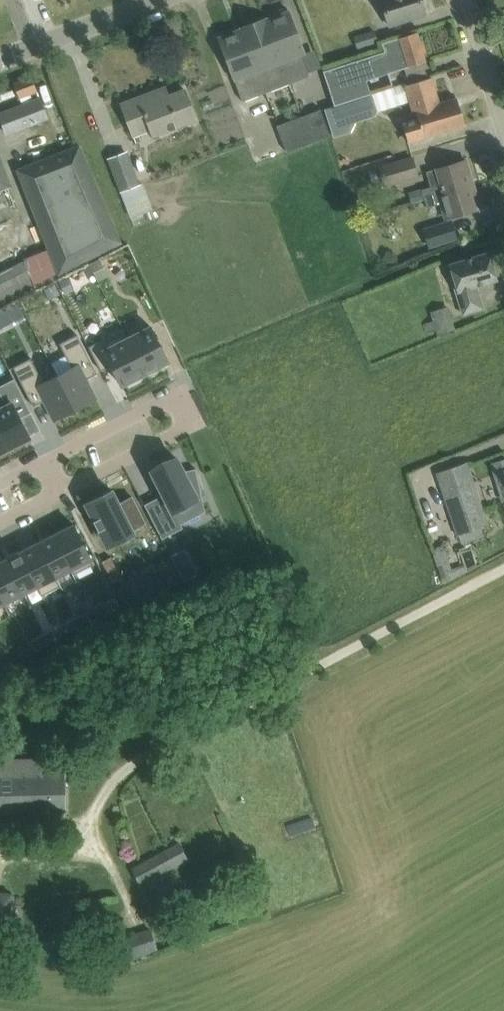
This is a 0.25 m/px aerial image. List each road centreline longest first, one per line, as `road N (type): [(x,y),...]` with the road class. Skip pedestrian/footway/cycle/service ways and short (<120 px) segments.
road 1 (residential): [(0,523),(194,424),(178,395),(0,485)]
road 2 (tertiary): [(0,63),(164,0)]
road 3 (unclassified): [(503,121),(467,0)]

